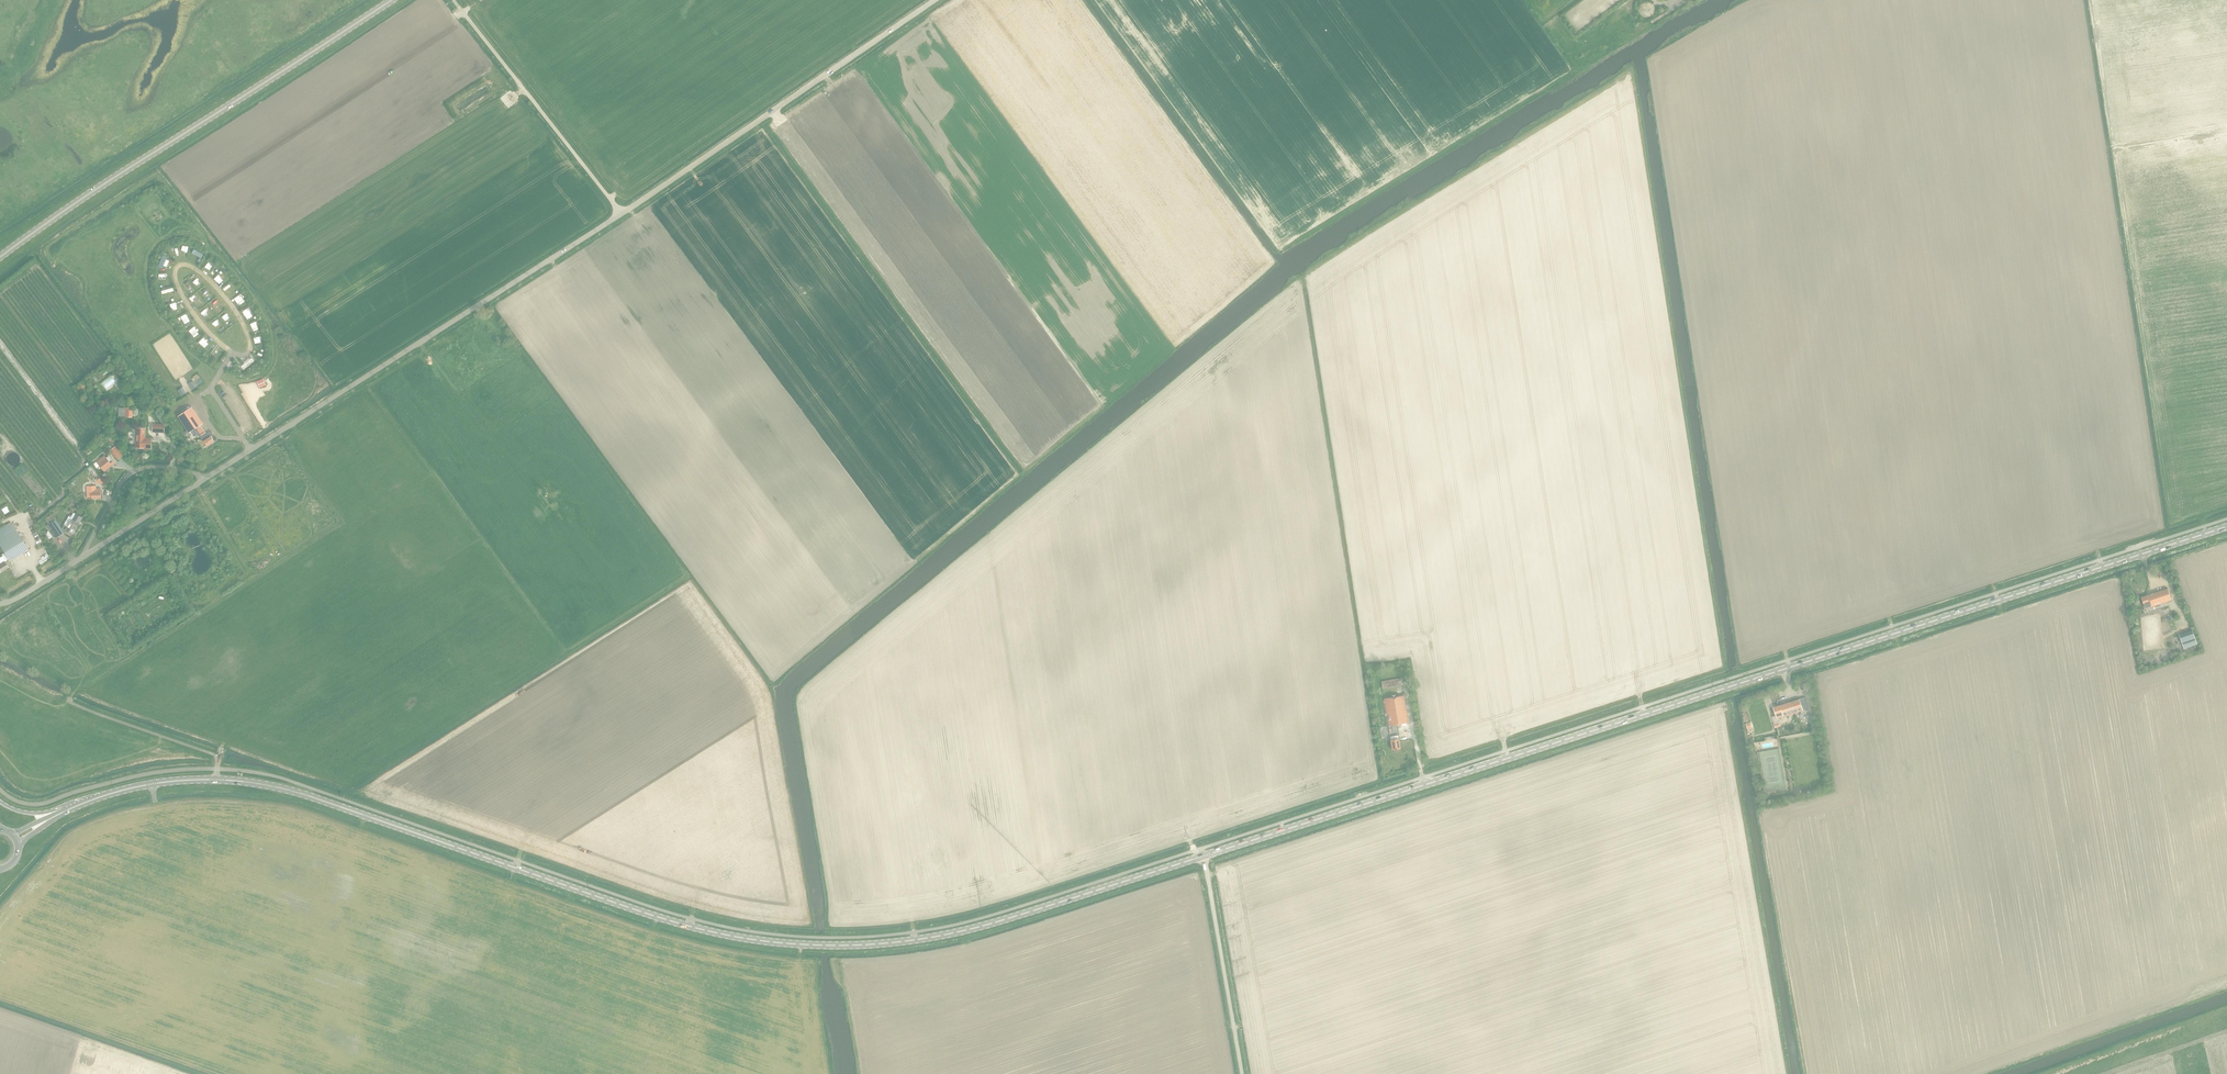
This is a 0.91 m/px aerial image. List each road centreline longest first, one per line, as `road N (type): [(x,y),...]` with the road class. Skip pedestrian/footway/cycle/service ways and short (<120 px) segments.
road 1 (primary): [(64,811),(175,781),(273,786),(672,922),(827,945),(970,929),(1203,856)]
road 2 (primary): [(1203,856),(2226,526)]
road 3 (unclassified): [(203,480),(622,214)]
road 4 (secondary): [(0,256),(390,0)]
road 5 (unclassified): [(622,214),(935,0)]
road 6 (unclassified): [(622,214),(453,0)]
road 7 (unclassified): [(1241,1073),(1203,856)]
road 8 (unclassified): [(84,556),(131,473),(169,468),(203,480)]
road 9 (unclassified): [(84,556),(203,480)]

